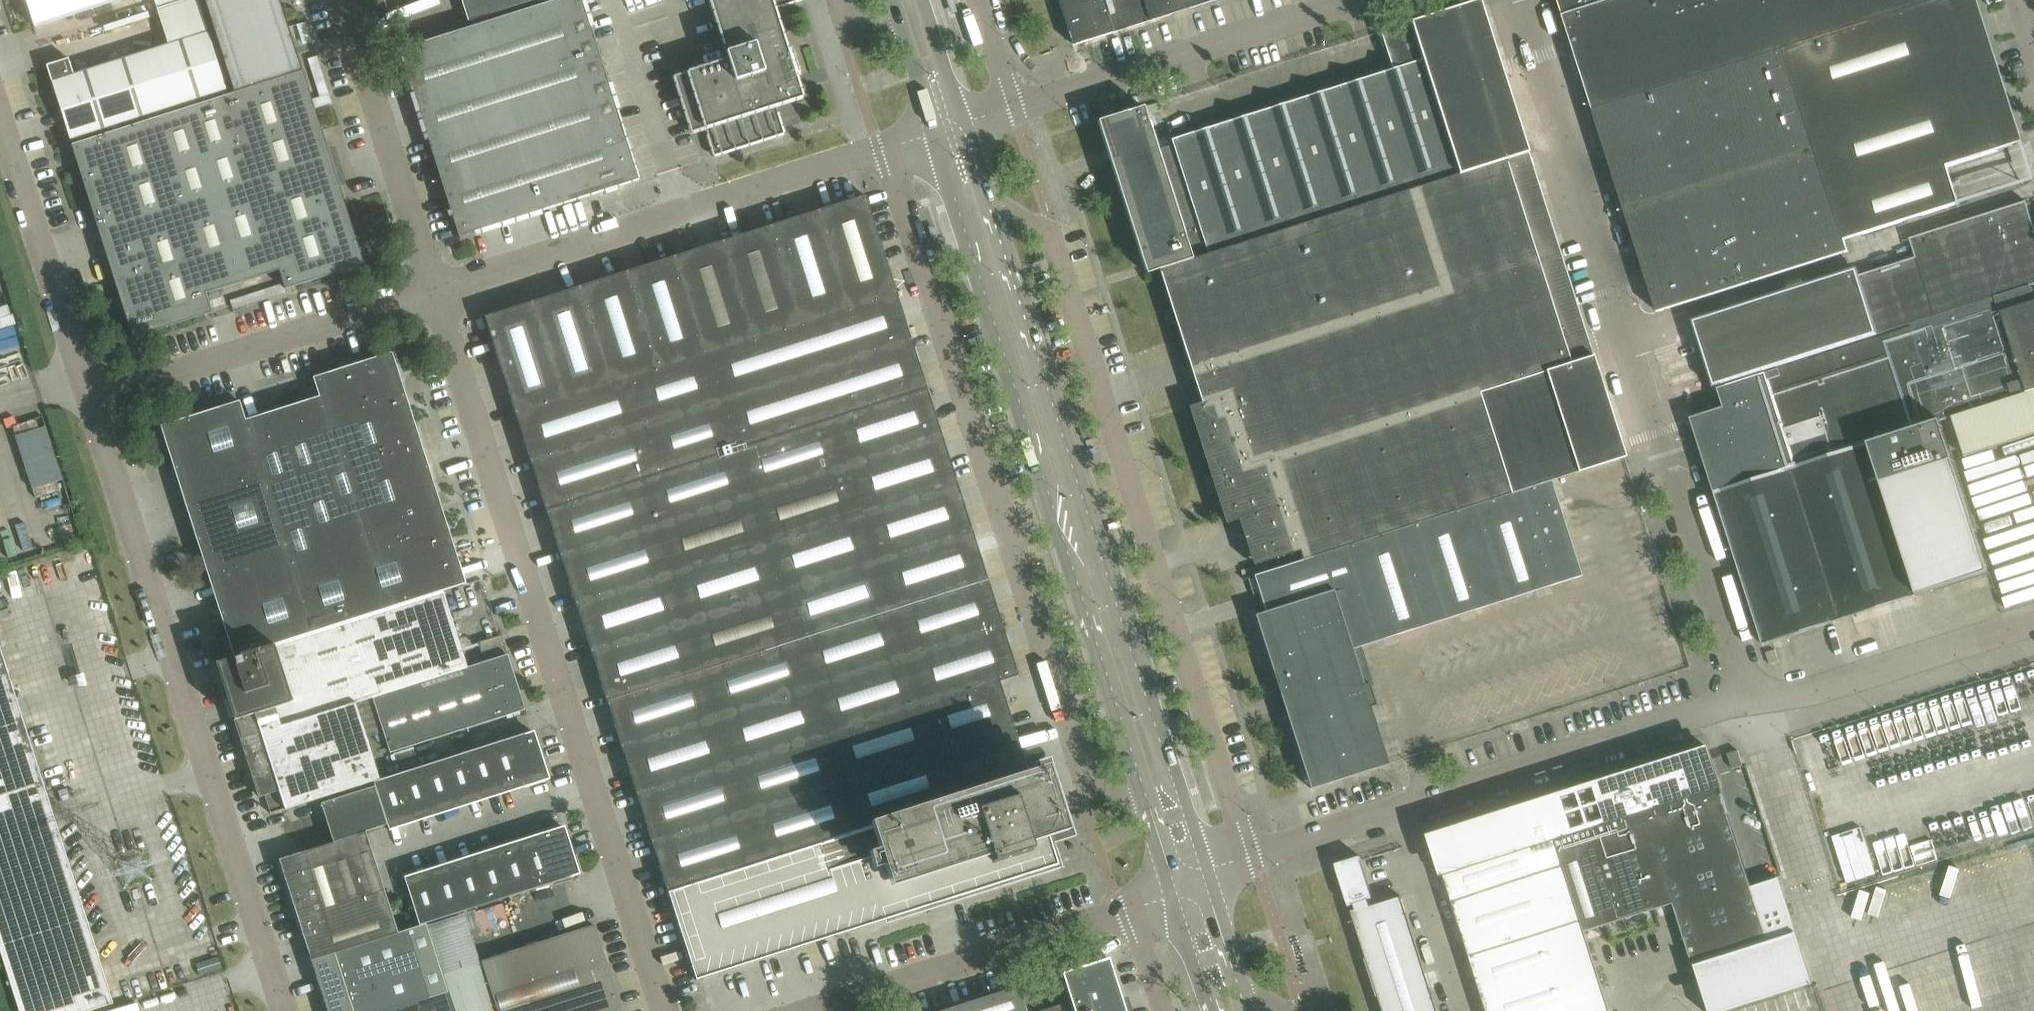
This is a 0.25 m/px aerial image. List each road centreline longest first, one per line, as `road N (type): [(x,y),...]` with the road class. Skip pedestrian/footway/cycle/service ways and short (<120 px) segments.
road 1 (unclassified): [(661,1010),(434,291)]
road 2 (unclassified): [(1743,701),(1524,0)]
road 3 (unclassified): [(1248,856),(1056,252),(1047,235),(983,190)]
road 4 (unclassified): [(886,152),(1084,771),(1152,813)]
road 5 (secondary): [(1205,869),(1165,727),(983,190)]
road 6 (secondary): [(937,134),(1069,581),(1152,813)]
road 7 (unclassified): [(285,1010),(88,394)]
road 8 (unclassified): [(1248,856),(1743,701)]
road 9 (unclassified): [(434,291),(886,152)]
road 10 (unclassified): [(1362,0),(1013,109)]
road 11 (unclassified): [(88,394),(434,291)]
road 12 (unclassified): [(810,1010),(1120,912)]
road 13 (unclassified): [(434,291),(344,0)]
road 14 (unclassified): [(1743,701),(1832,685),(2033,620)]
road 15 (unclassified): [(88,394),(0,114)]
road 16 (secondary): [(1176,883),(1215,1010)]
road 17 (secondary): [(1242,993),(1205,869)]
road 18 (secondary): [(962,123),(923,0)]

